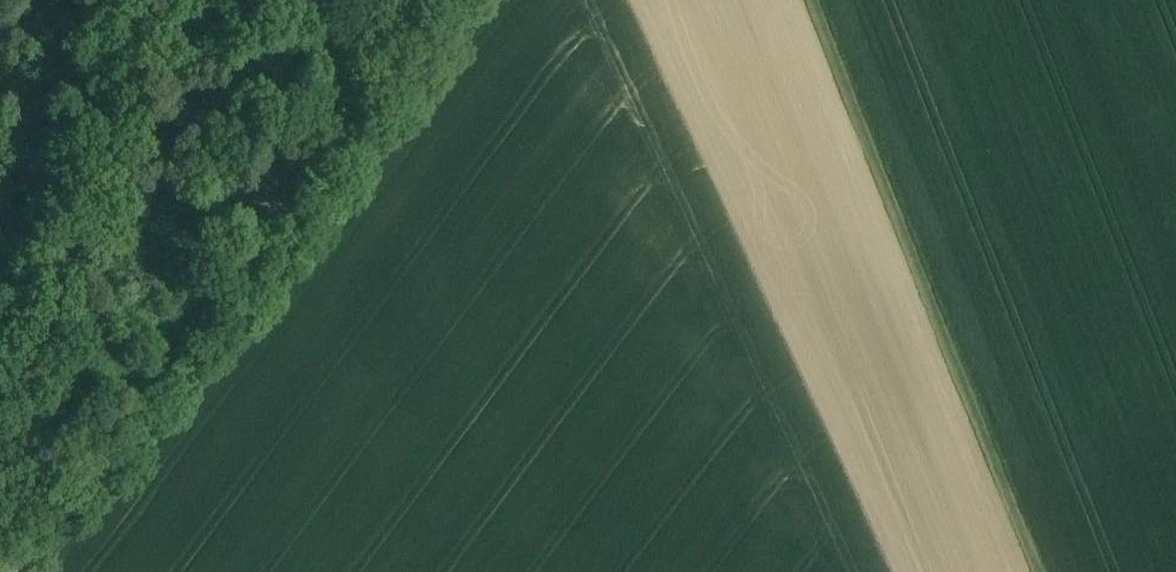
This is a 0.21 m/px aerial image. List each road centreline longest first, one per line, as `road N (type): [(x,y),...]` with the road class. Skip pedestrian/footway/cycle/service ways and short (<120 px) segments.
road 1 (unclassified): [(8,571),(428,0)]

